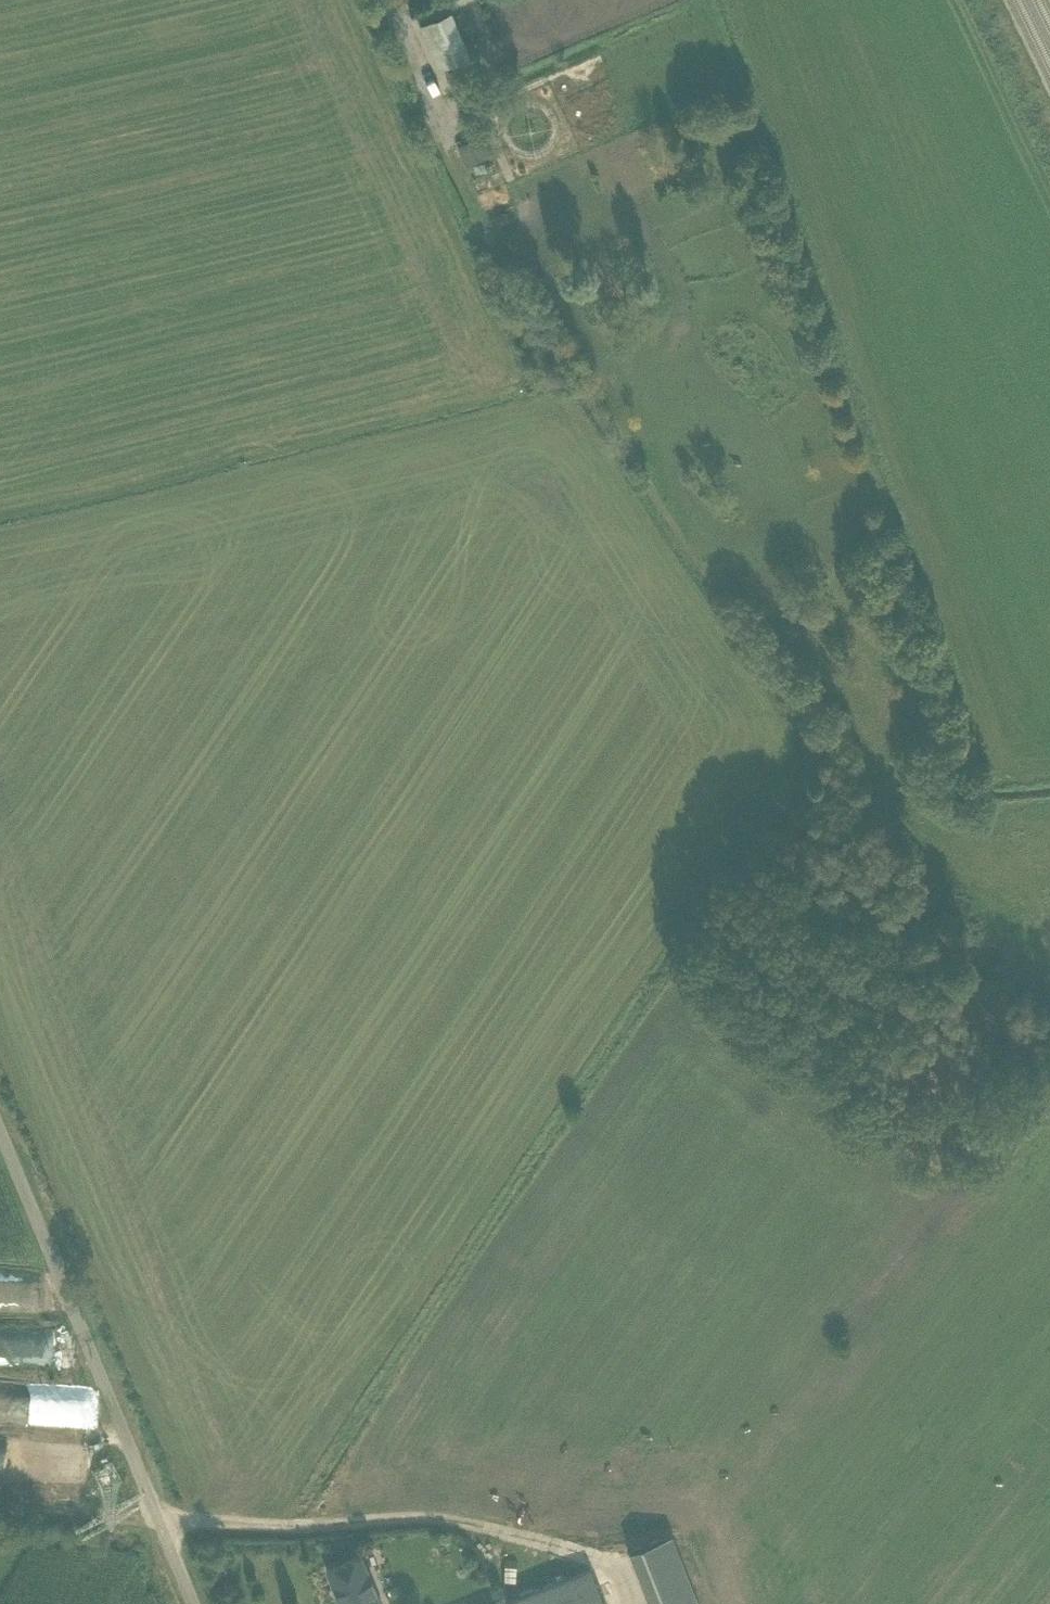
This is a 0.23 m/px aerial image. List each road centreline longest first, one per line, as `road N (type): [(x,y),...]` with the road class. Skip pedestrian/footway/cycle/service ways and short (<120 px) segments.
road 1 (unclassified): [(204,1603),(0,1108)]
road 2 (track): [(0,1501),(171,1525)]

